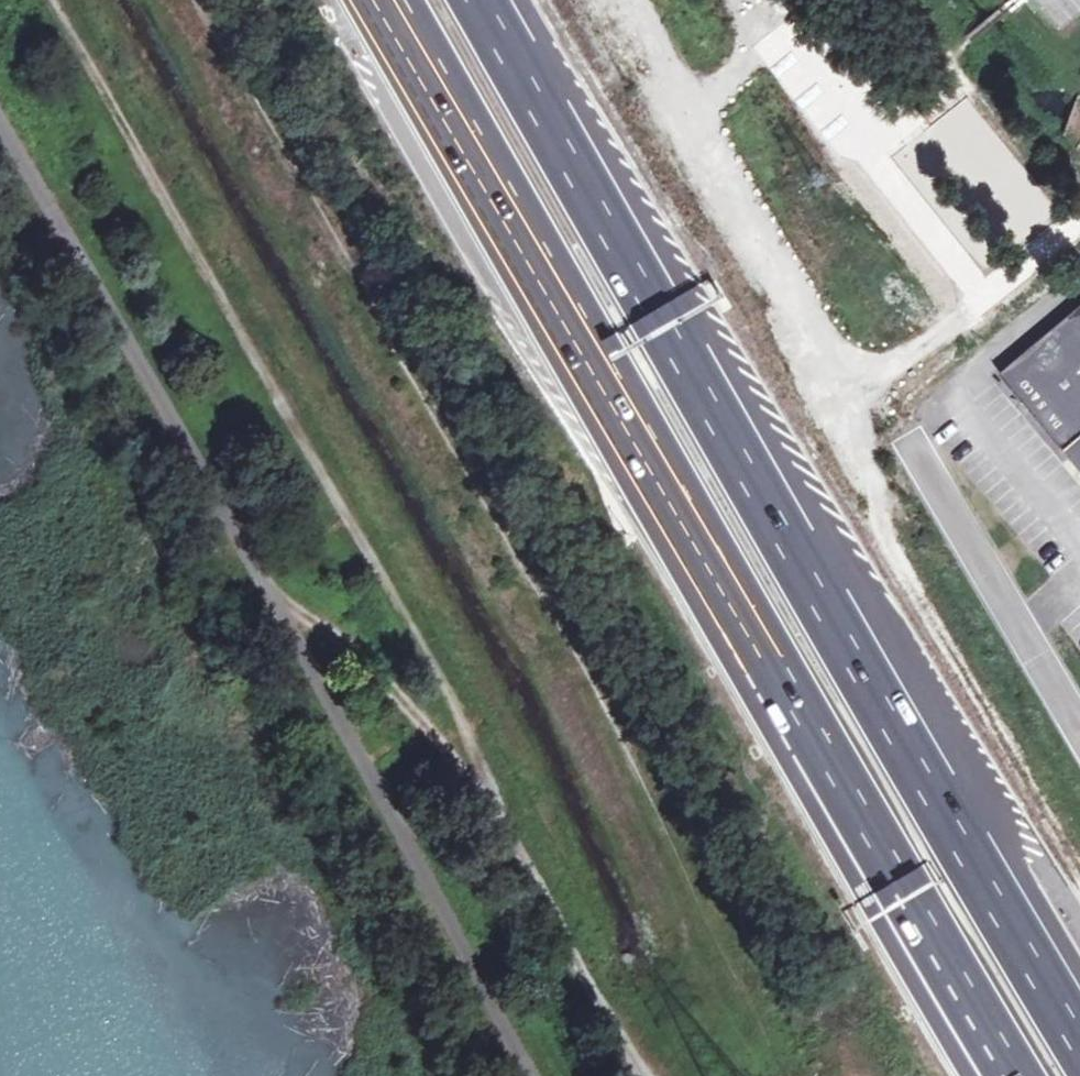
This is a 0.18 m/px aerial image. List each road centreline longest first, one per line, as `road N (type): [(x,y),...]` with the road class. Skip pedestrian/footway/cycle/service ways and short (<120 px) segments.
road 1 (motorway): [(382,0),(1003,1075)]
road 2 (track): [(174,0),(589,727),(777,1075)]
road 3 (track): [(650,1075),(476,773),(419,639),(49,0)]
road 4 (motorway): [(1079,1050),(483,0)]
road 5 (track): [(476,773),(315,612),(255,566)]

